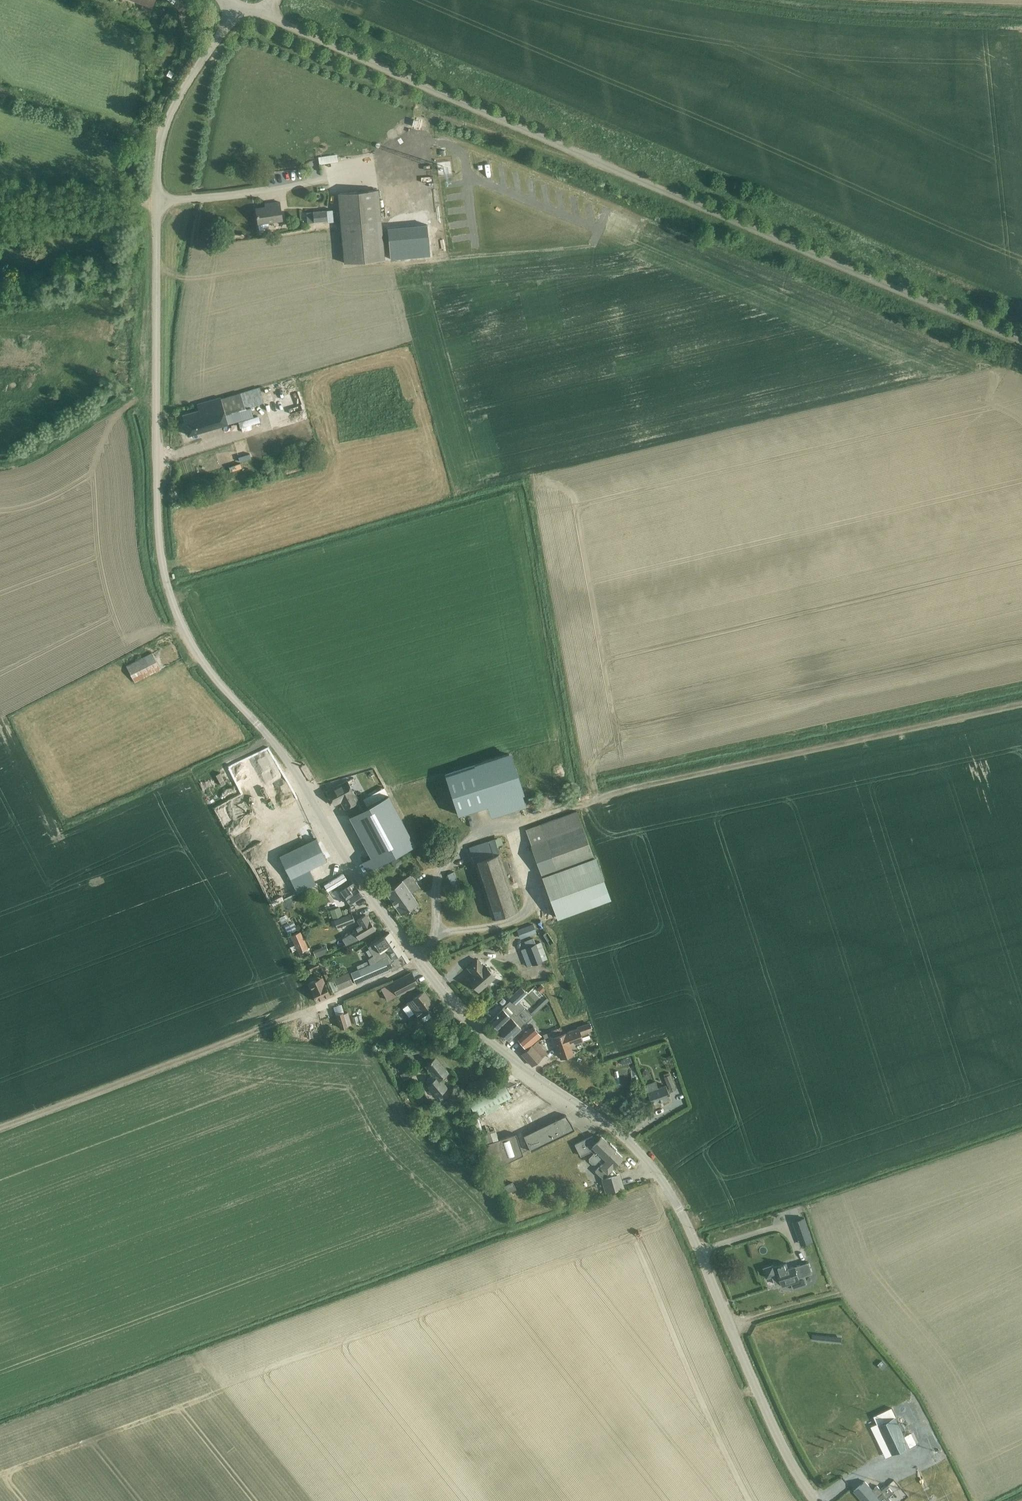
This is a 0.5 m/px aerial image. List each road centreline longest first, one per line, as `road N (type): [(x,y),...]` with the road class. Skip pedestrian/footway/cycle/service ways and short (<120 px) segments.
road 1 (tertiary): [(818,1500),(755,1390),(676,1202),(639,1150),(462,1016),(360,878),(292,767),(219,683),(181,624),(158,526),(160,154),(184,90),(226,28),(253,10)]
road 2 (tertiary): [(1021,342),(253,10)]
road 3 (track): [(1021,704),(603,797),(524,822)]
road 4 (track): [(546,919),(542,906),(493,927),(439,927)]

